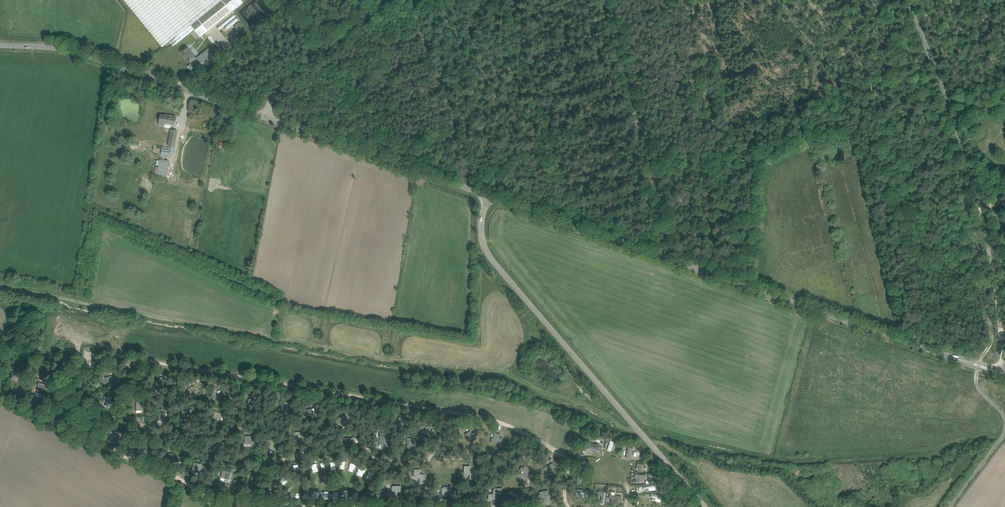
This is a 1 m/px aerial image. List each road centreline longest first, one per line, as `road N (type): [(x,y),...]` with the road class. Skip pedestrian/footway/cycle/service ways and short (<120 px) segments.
road 1 (track): [(570,506),(573,464),(475,416),(102,355),(55,389),(39,417)]
road 2 (tertiary): [(1004,375),(488,196)]
road 3 (unclassified): [(704,506),(491,258),(481,233),(488,196)]
road 4 (tertiary): [(266,117),(72,51),(0,45)]
road 5 (tertiary): [(488,196),(266,117)]
road 6 (track): [(240,377),(233,449),(271,463),(314,445),(338,394)]
road 7 (track): [(126,359),(124,414),(162,434),(195,423),(208,372)]
road 8 (track): [(364,398),(369,455),(428,461),(447,411)]
road 9 (unclassified): [(266,117),(279,83),(319,52),(277,0)]

